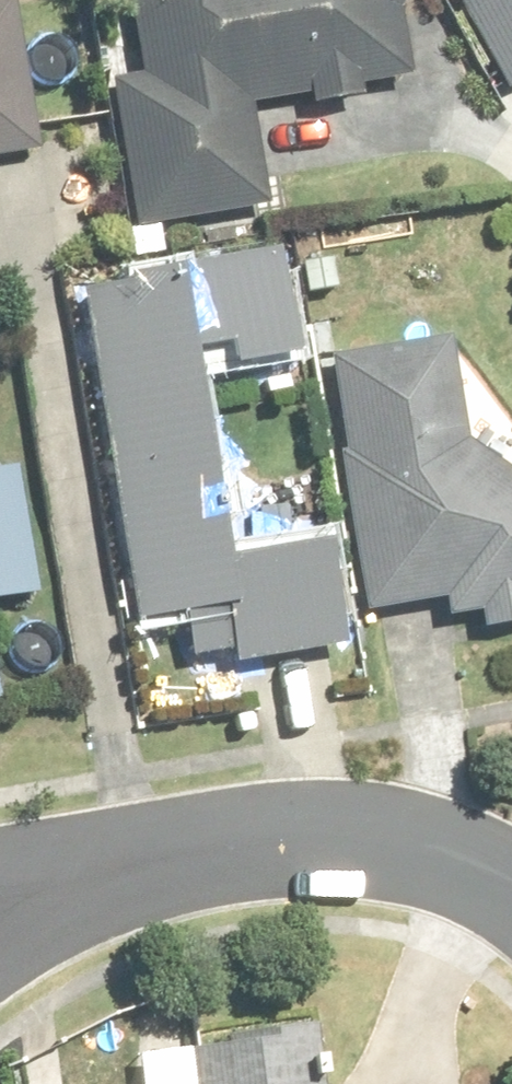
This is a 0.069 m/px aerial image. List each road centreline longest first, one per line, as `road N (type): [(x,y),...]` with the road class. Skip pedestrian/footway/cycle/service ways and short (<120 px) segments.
road 1 (residential): [(86,885),(301,846),(434,862),(511,888)]

